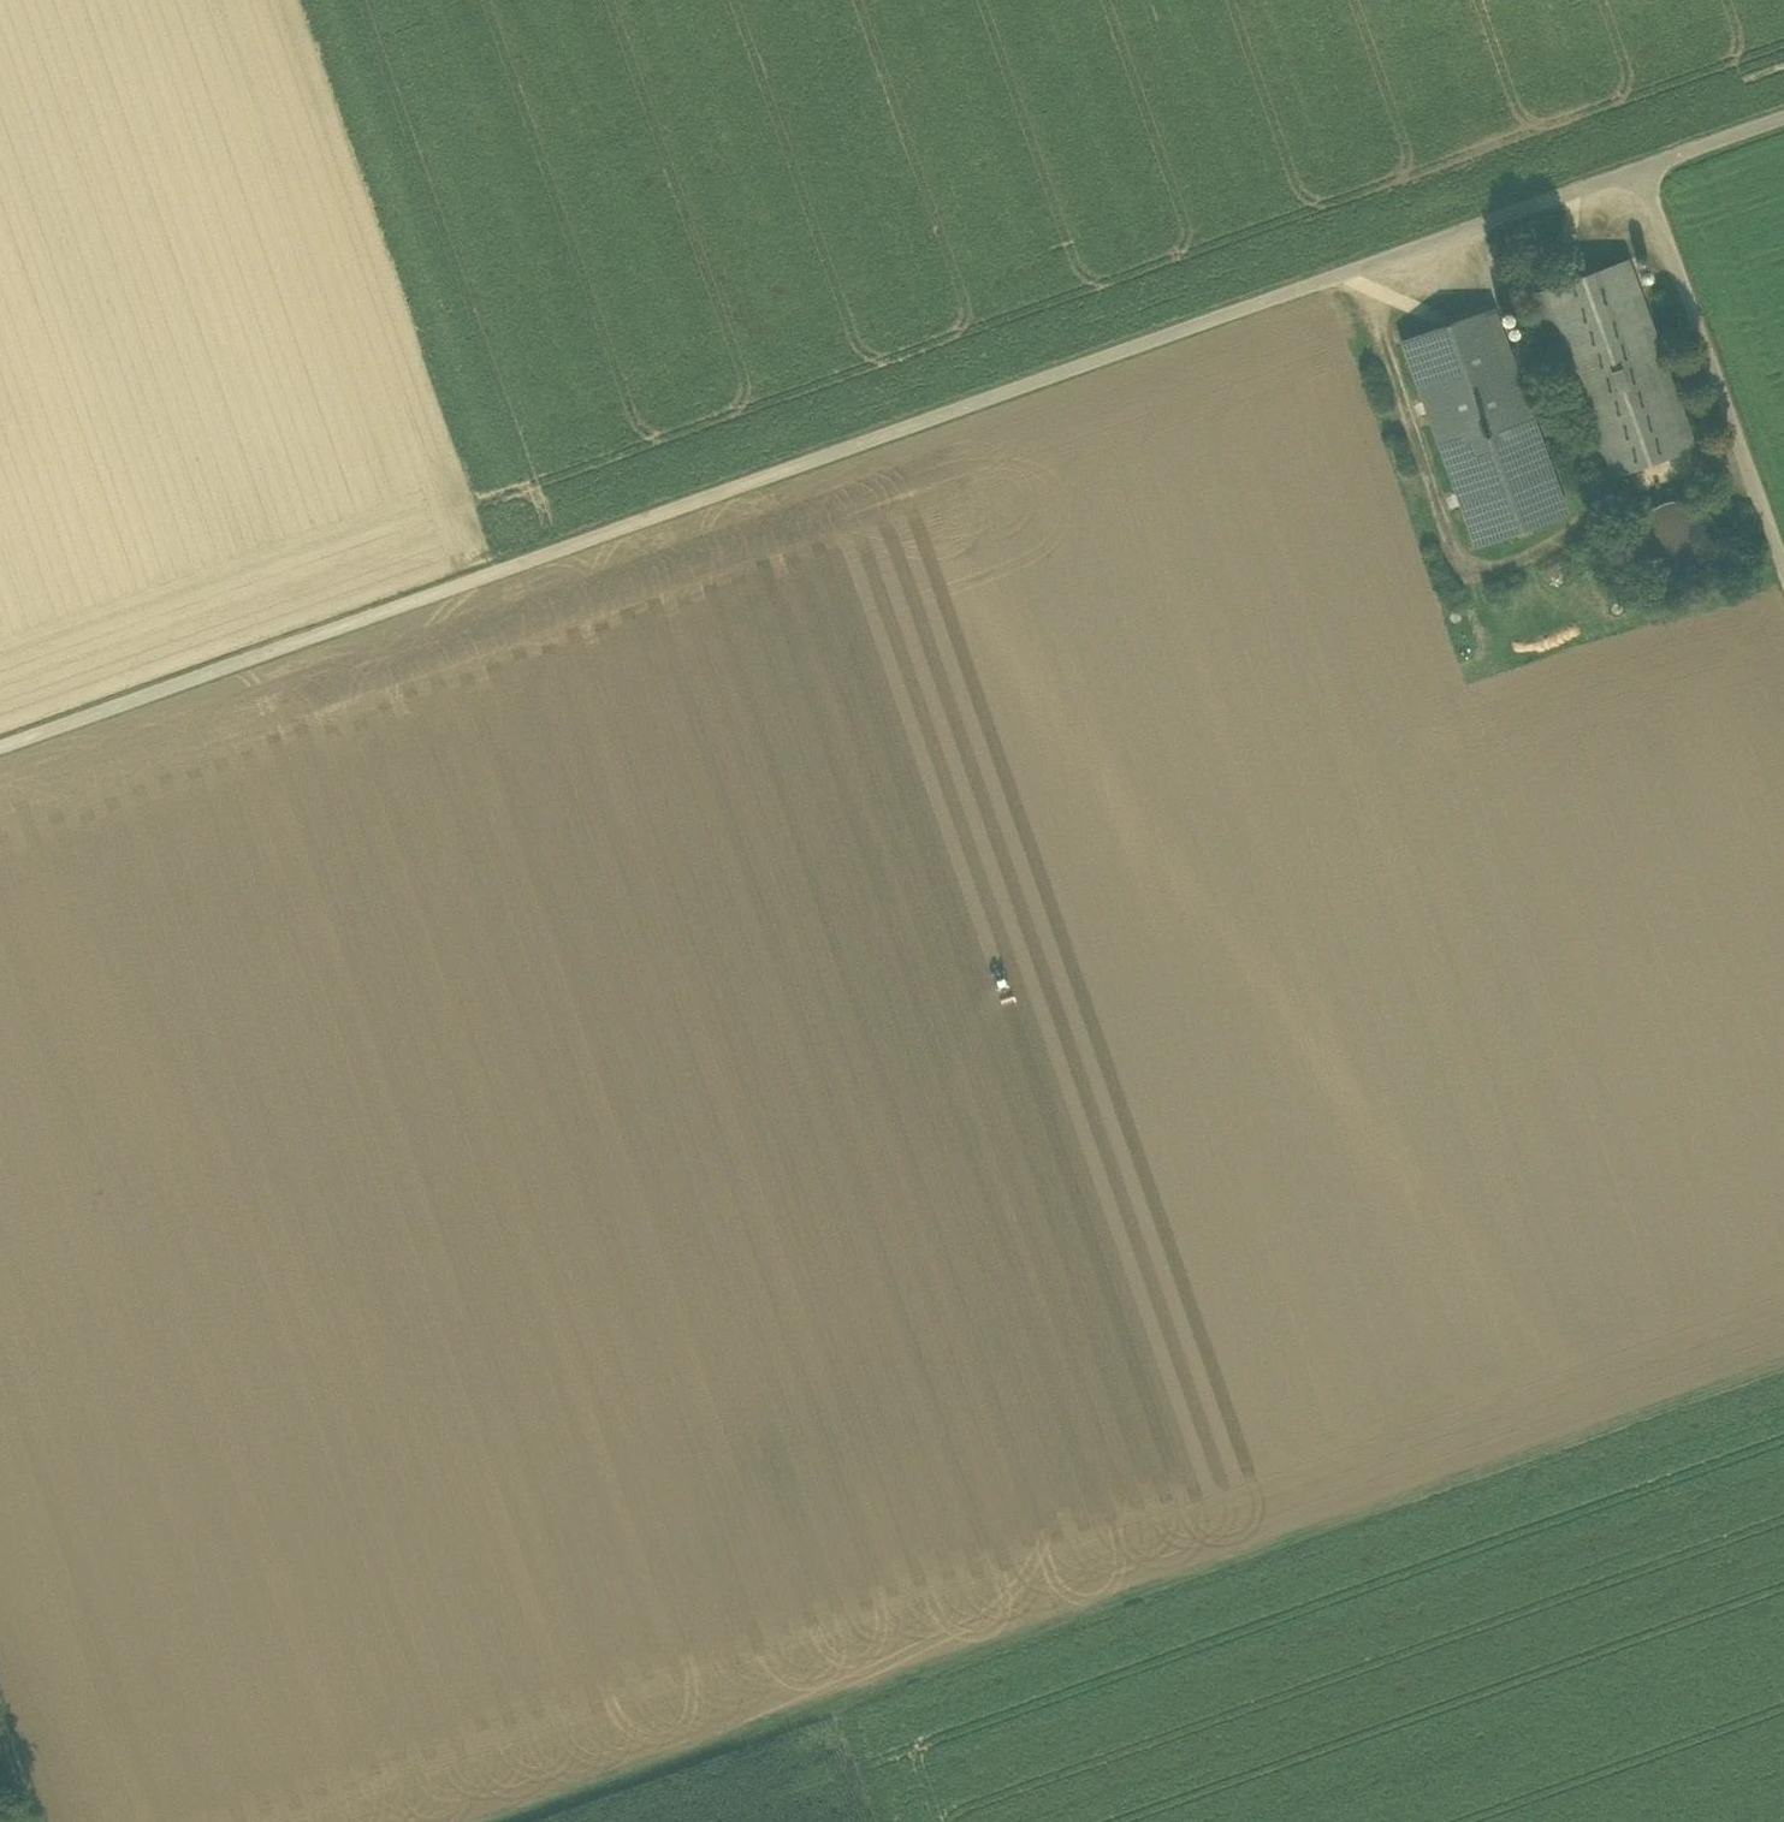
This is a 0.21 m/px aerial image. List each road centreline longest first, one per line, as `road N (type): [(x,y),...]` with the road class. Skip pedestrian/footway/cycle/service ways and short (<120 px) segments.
road 1 (unclassified): [(0,748),(1783,118)]
road 2 (track): [(1642,169),(1783,573)]

